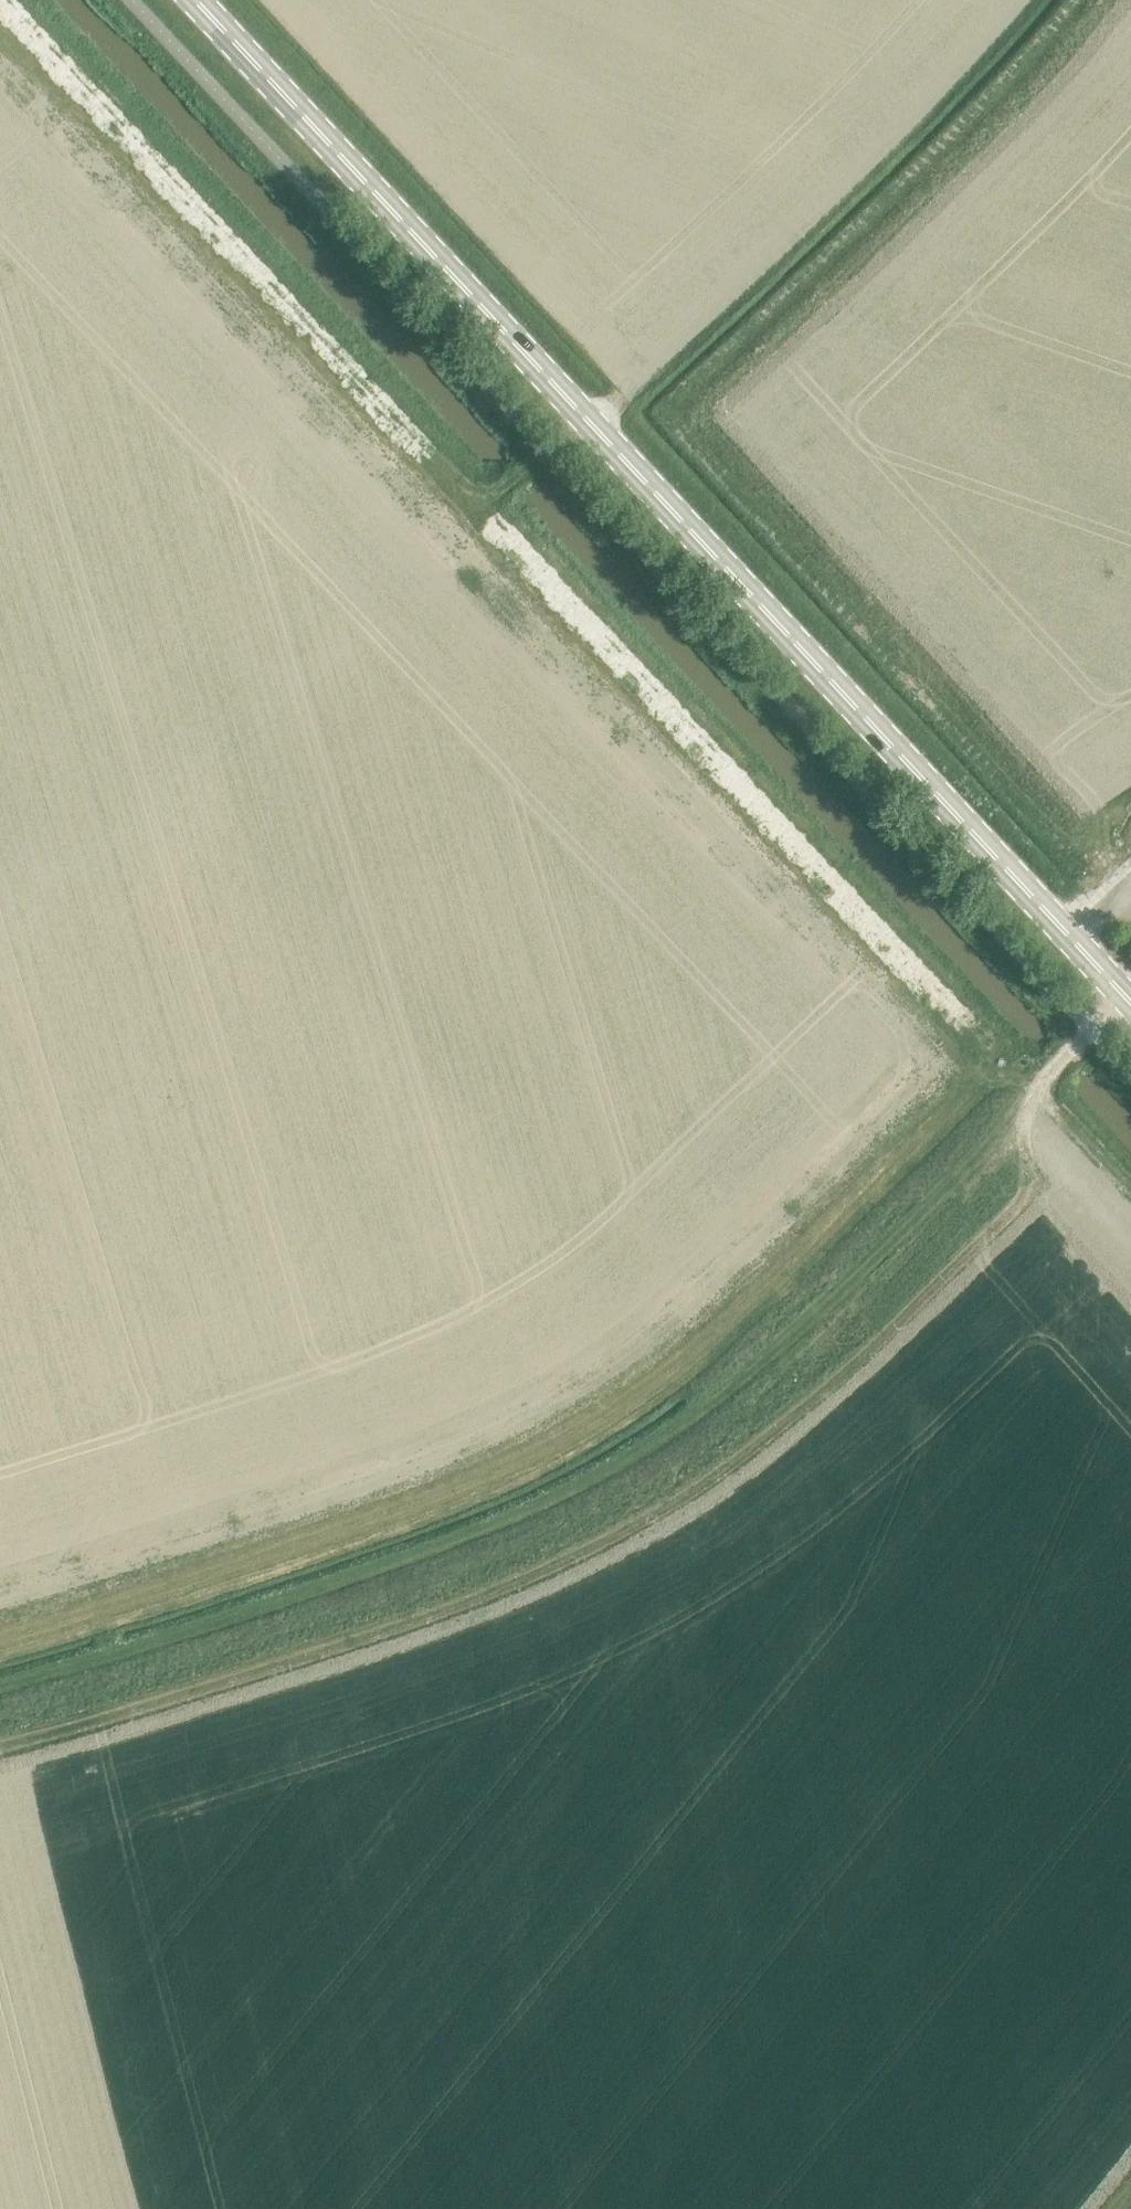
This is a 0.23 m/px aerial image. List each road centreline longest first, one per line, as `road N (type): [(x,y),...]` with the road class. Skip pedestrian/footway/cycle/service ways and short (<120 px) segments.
road 1 (secondary): [(1130,1001),(194,0)]

